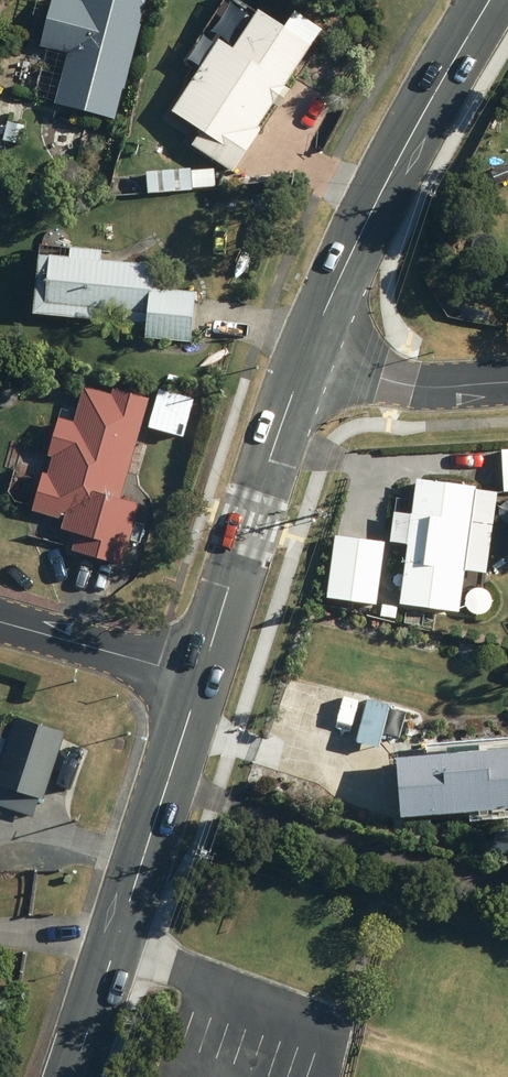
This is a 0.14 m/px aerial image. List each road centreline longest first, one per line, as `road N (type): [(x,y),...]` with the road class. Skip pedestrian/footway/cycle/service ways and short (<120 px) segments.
road 1 (secondary): [(74,1076),(201,680)]
road 2 (secondary): [(308,354),(391,174),(494,0)]
road 3 (secondary): [(201,680),(308,354)]
road 4 (residential): [(0,622),(201,680)]
road 5 (residential): [(308,354),(423,389),(507,384)]

